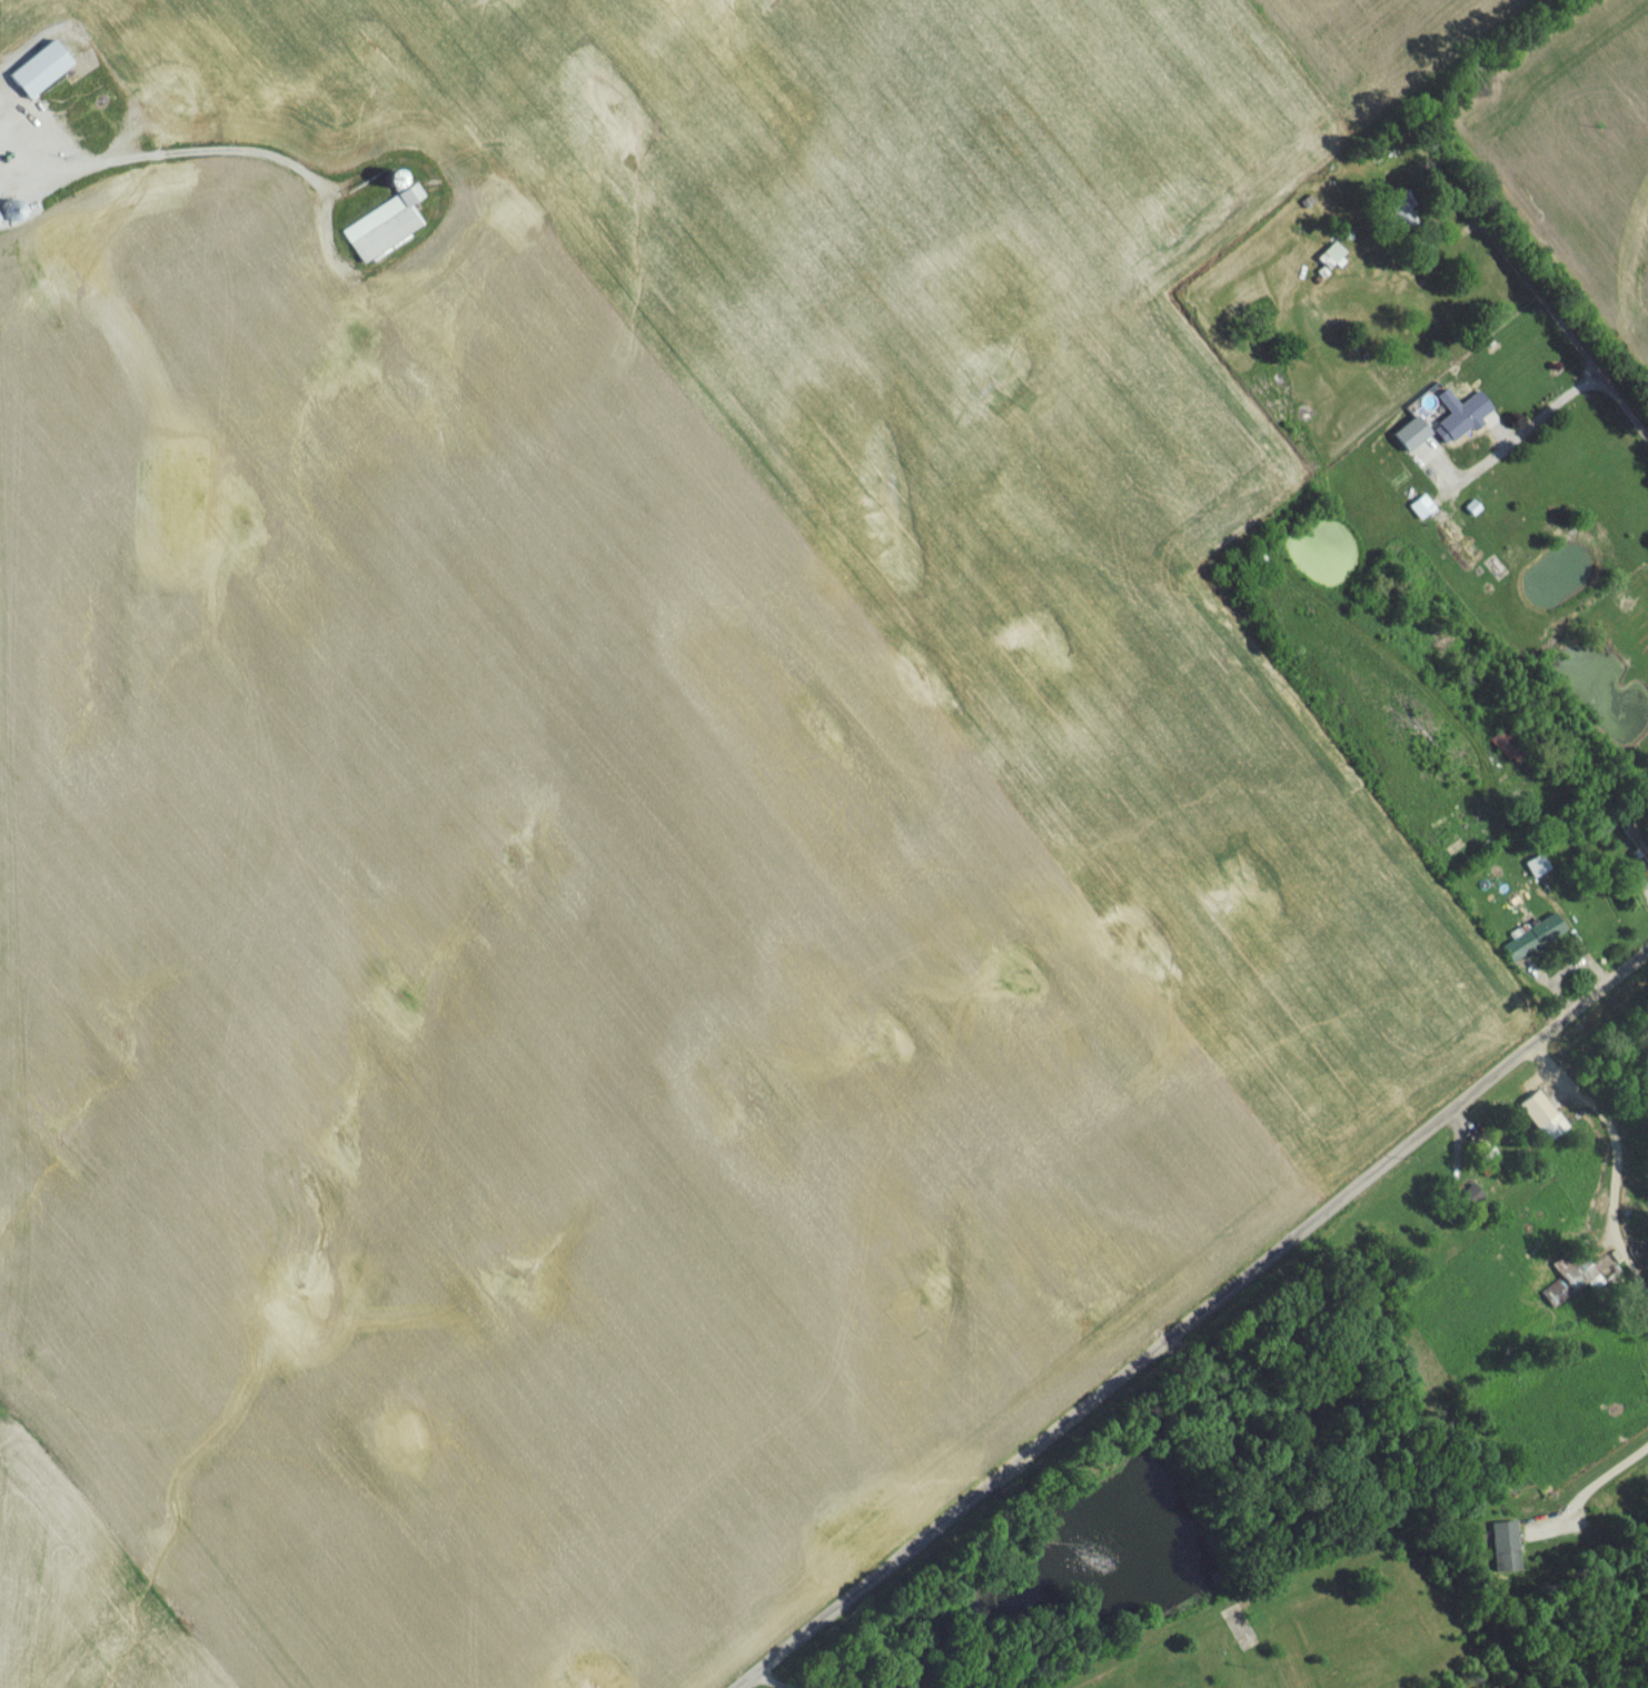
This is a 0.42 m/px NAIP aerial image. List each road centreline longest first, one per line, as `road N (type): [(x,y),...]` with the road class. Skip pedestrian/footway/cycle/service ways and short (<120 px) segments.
road 1 (residential): [(747,1687),(1647,960)]
road 2 (residential): [(1647,446),(1422,150)]

